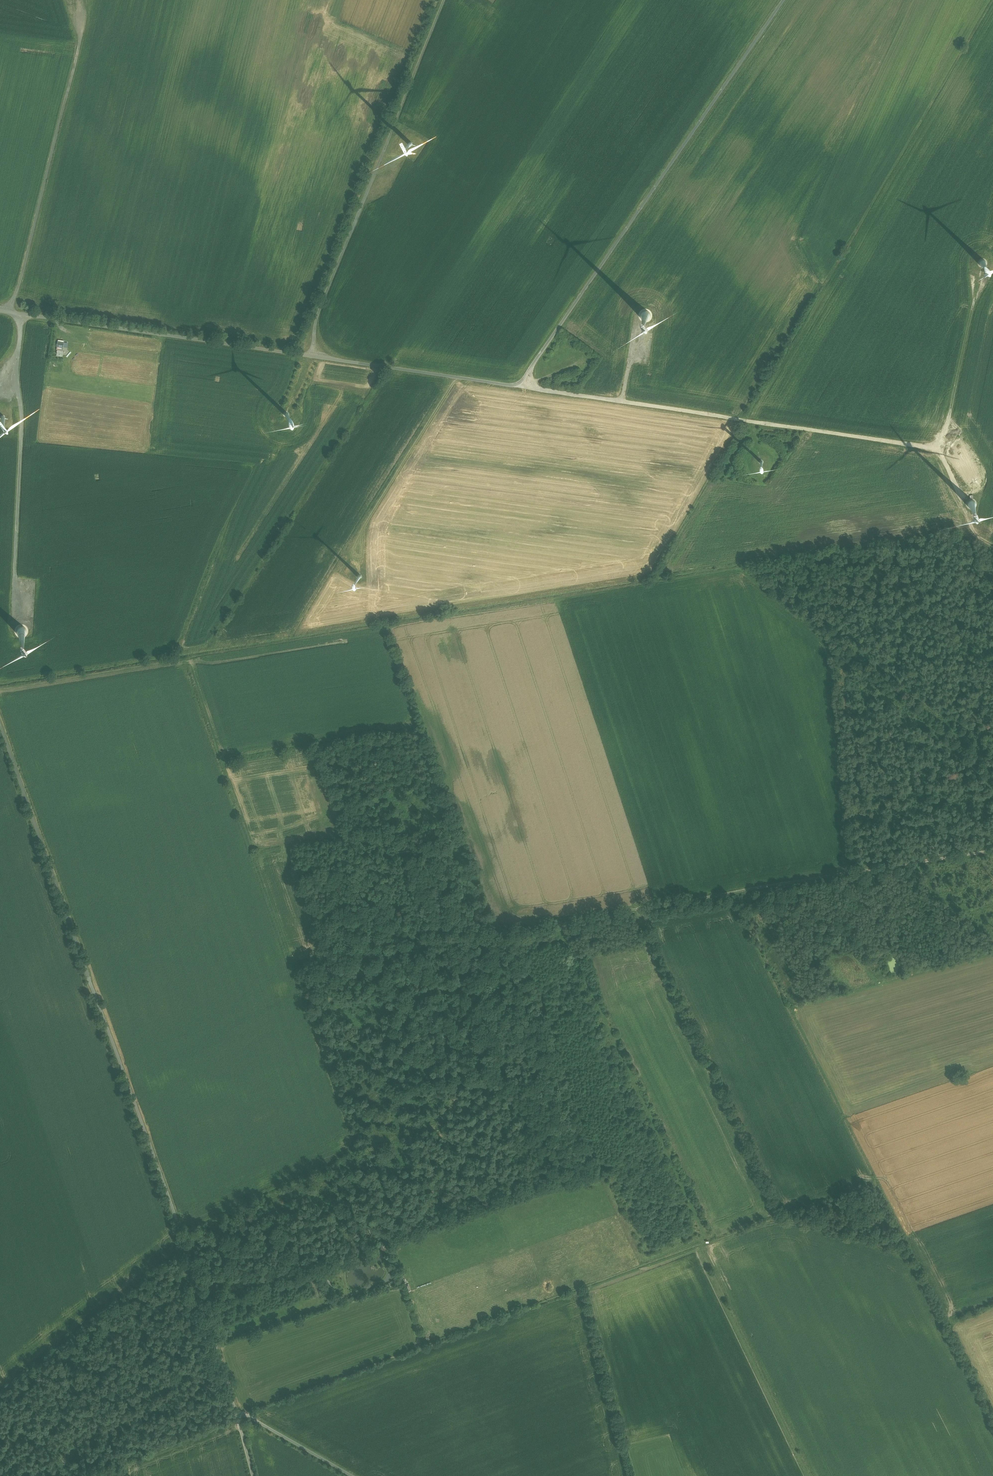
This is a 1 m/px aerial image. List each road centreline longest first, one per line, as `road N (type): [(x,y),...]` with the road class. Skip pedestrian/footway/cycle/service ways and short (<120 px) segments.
road 1 (unclassified): [(0,726),(237,1415)]
road 2 (unclassified): [(0,310),(518,384)]
road 3 (unclassified): [(781,0),(518,384)]
road 4 (track): [(456,377),(364,528),(361,561)]
road 5 (track): [(940,446),(977,269)]
road 6 (track): [(992,853),(825,872)]
road 7 (unclassified): [(237,1415),(352,1475)]

